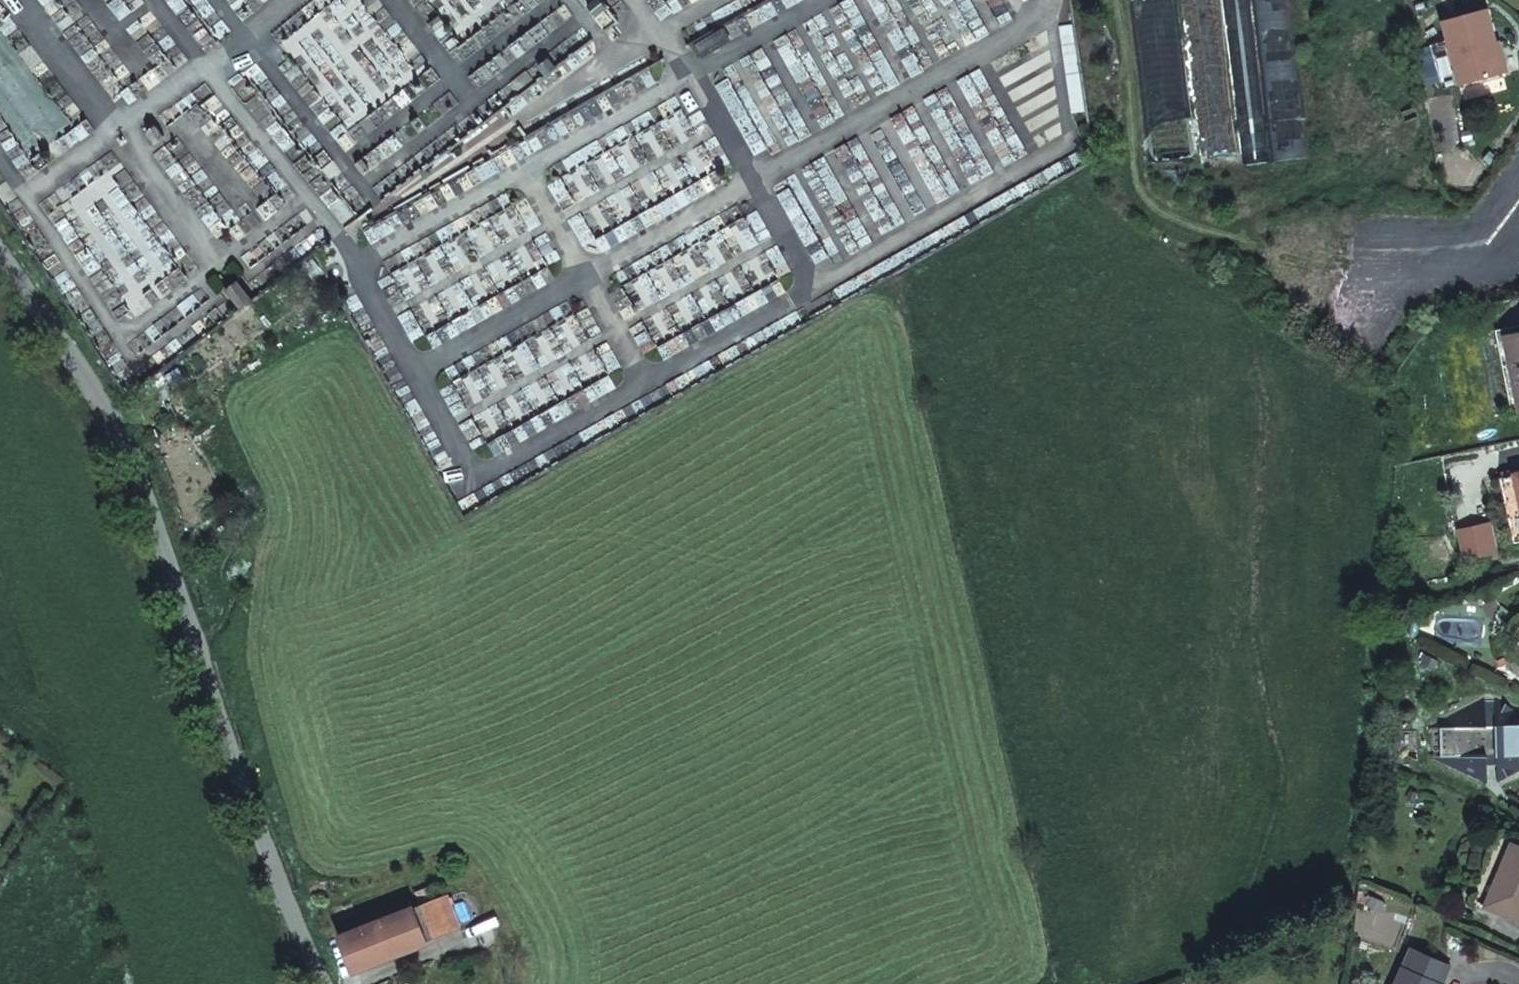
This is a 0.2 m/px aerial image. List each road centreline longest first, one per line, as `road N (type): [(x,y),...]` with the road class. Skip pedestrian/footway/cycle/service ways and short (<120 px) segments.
road 1 (unclassified): [(0,252),(110,411),(320,983)]

